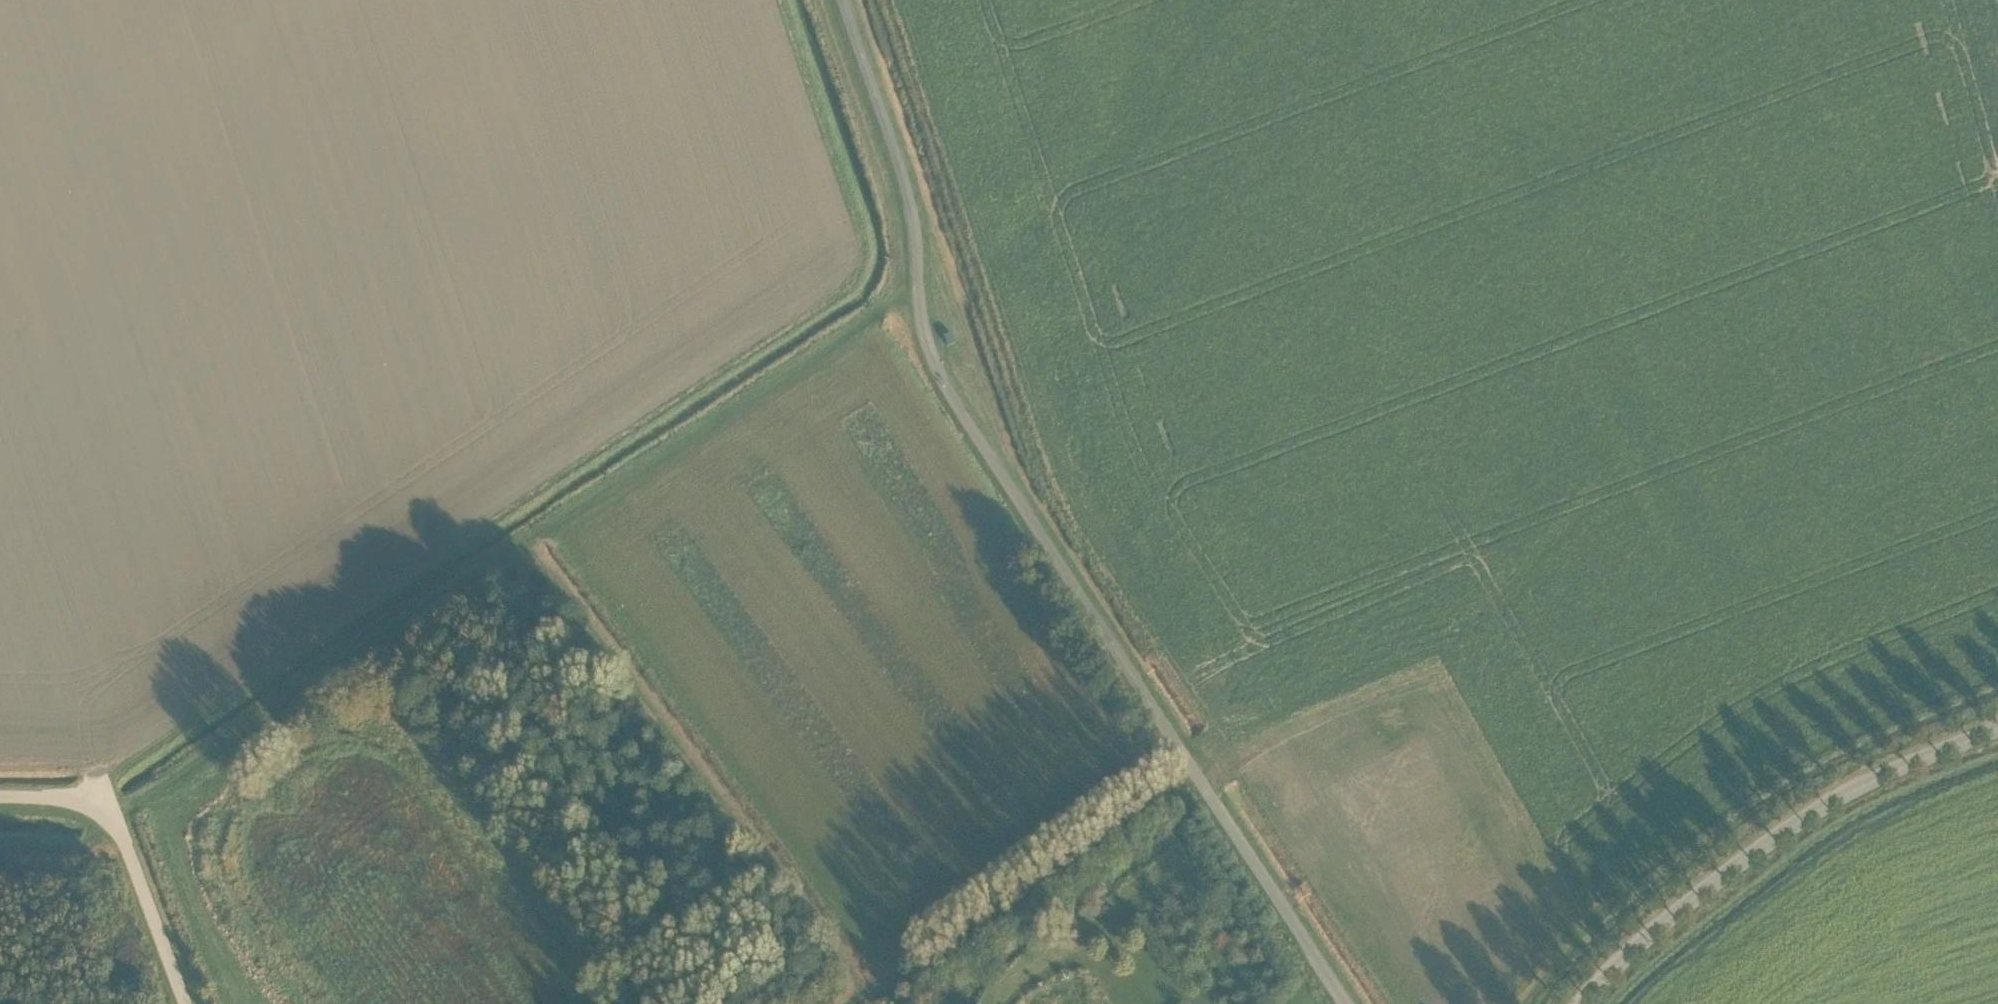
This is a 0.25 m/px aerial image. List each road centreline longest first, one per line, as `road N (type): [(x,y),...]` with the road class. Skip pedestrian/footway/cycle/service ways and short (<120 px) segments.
road 1 (unclassified): [(1346,1003),(945,397),(922,334),(912,236),(836,0)]
road 2 (unclassified): [(1581,1003),(1712,884),(1837,802),(1997,733)]

